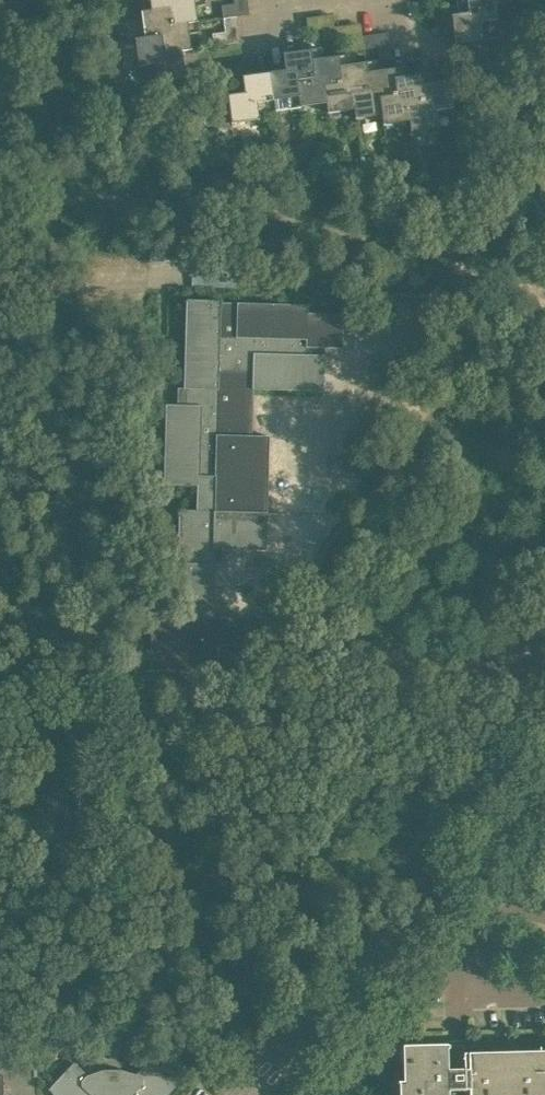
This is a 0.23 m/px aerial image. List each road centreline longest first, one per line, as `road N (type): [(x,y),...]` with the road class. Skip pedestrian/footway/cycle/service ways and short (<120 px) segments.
road 1 (residential): [(247,1094),(544,773)]
road 2 (residential): [(0,279),(53,285),(166,280)]

